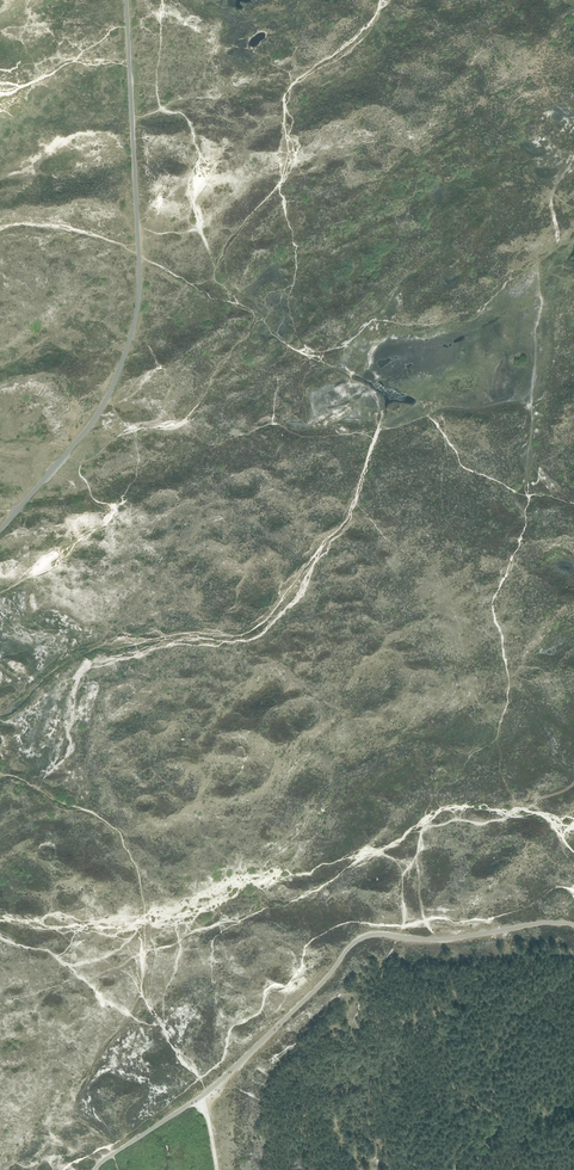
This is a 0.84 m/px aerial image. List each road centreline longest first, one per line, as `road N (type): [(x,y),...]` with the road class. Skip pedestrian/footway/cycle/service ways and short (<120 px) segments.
road 1 (track): [(573,967),(520,1011),(499,1068)]

